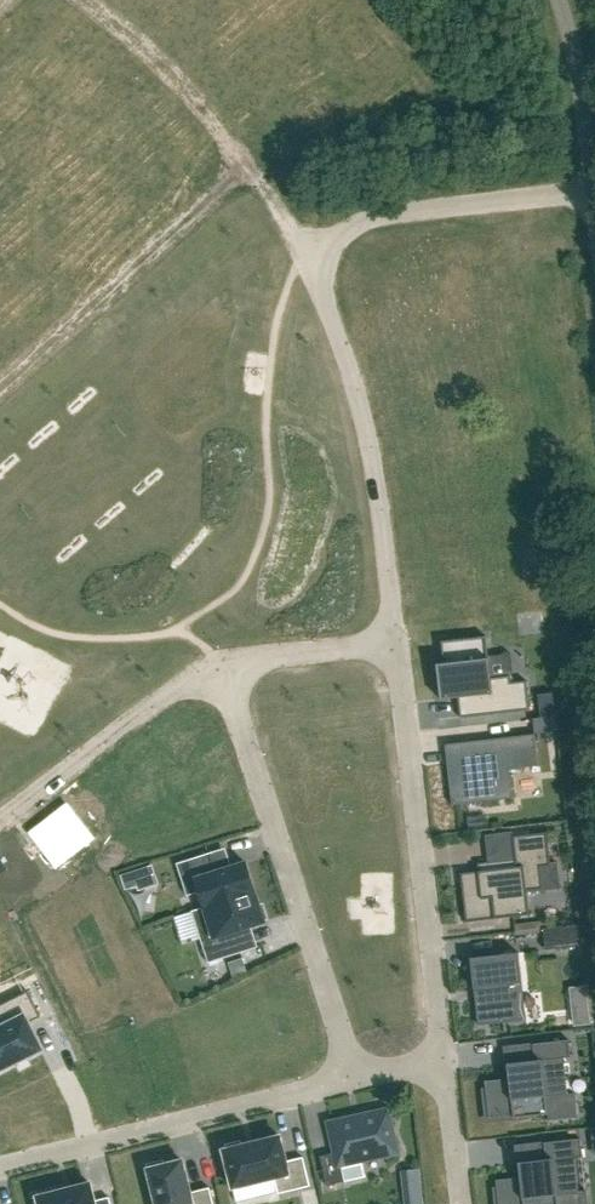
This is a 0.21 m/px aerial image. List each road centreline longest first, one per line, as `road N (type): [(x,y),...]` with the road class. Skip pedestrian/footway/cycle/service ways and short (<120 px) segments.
road 1 (residential): [(209,669),(235,706),(361,1076)]
road 2 (residential): [(398,640),(445,1064)]
road 3 (residential): [(309,251),(357,391),(398,640)]
road 4 (residential): [(0,1169),(361,1076)]
road 5 (residential): [(0,387),(247,164)]
road 6 (residential): [(309,251),(367,217),(591,186)]
road 7 (residential): [(0,827),(209,669)]
road 8 (residential): [(85,0),(214,115),(247,164)]
road 9 (residential): [(209,669),(398,640)]
road 10 (unclassified): [(557,0),(591,186)]
road 11 (residential): [(445,1064),(461,1203)]

